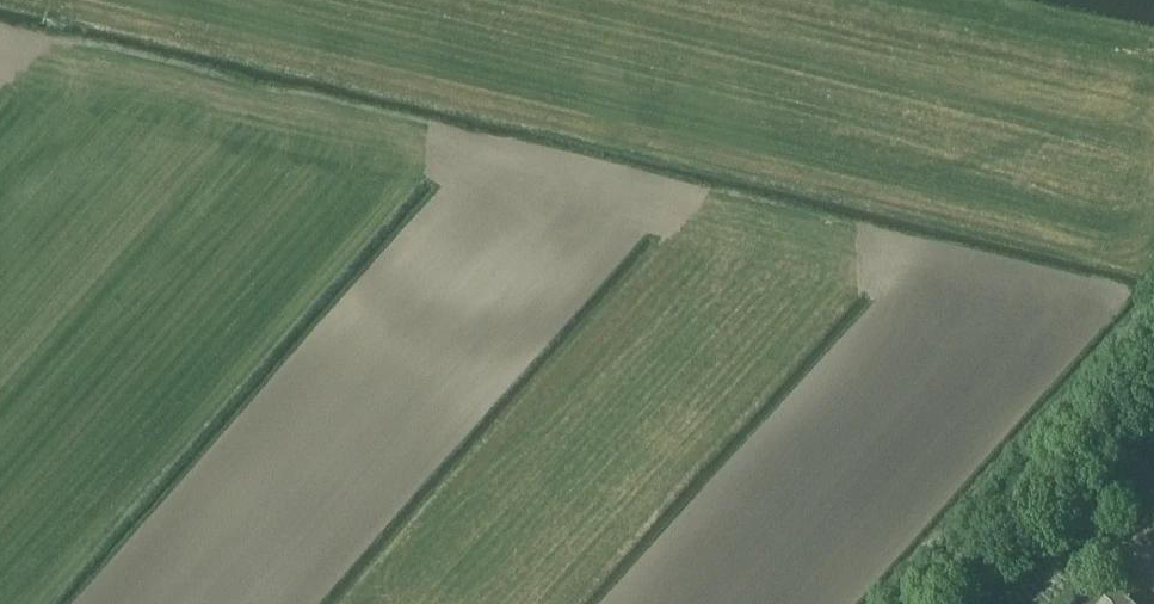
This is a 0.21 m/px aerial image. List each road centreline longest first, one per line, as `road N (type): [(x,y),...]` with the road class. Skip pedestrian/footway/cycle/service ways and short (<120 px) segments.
road 1 (track): [(906,0),(1153,55)]
road 2 (unclassified): [(926,603),(1037,482)]

